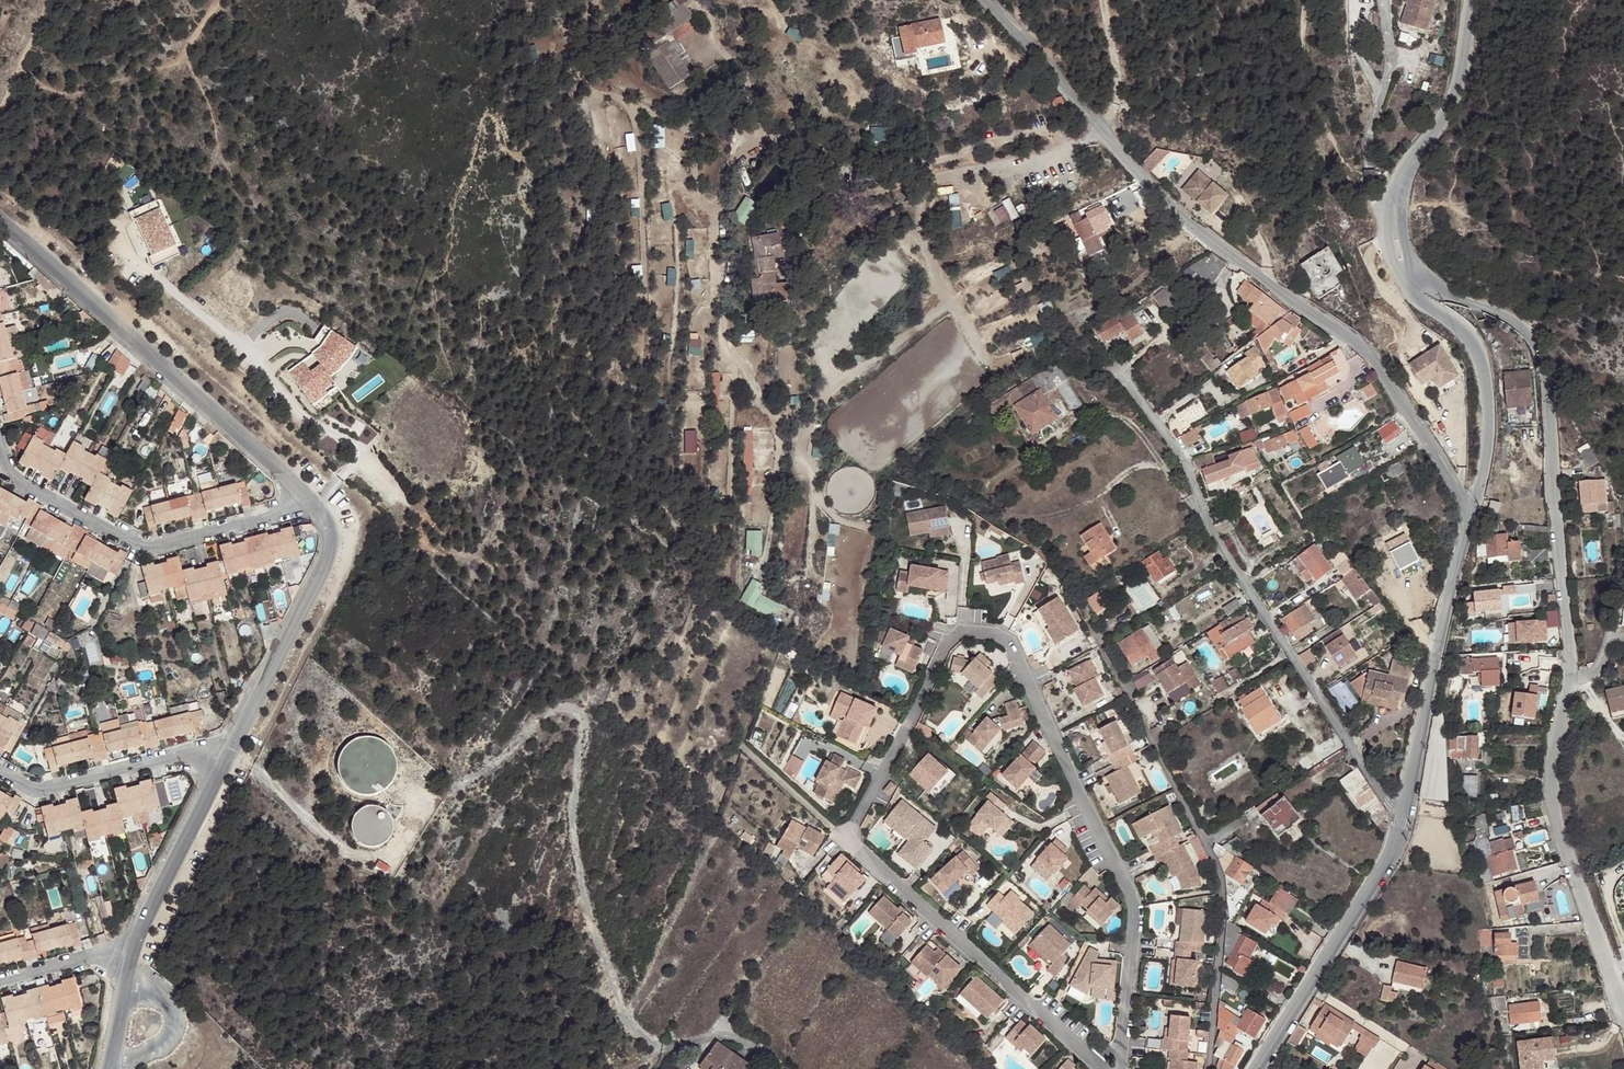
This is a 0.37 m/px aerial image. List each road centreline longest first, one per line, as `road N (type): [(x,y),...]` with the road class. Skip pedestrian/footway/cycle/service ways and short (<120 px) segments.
road 1 (residential): [(1399,267),(1427,287),(1521,325),(1544,362),(1569,679),(1553,793),(1609,971)]
road 2 (unclassified): [(1470,514),(1379,368),(1216,247),(1096,128),(987,0)]
road 3 (residential): [(1401,818),(1209,525),(1185,460),(1127,377)]
road 4 (residential): [(306,503),(0,217)]
road 5 (residential): [(0,463),(6,476),(142,544),(306,503)]
road 6 (residential): [(1401,818),(1470,514)]
road 7 (residential): [(223,761),(324,561),(326,523),(306,503)]
road 8 (residential): [(1257,1068),(1383,874),(1401,818)]
road 9 (unclassified): [(1399,267),(1391,219),(1397,192),(1455,100),(1467,0)]
road 10 (unclassified): [(1470,514),(1487,439),(1486,375),(1477,351),(1399,267)]
road 11 (residential): [(223,761),(180,755),(37,790),(0,772)]
road 12 (residential): [(129,957),(223,761)]
road 13 (residential): [(129,957),(110,953),(0,982)]

